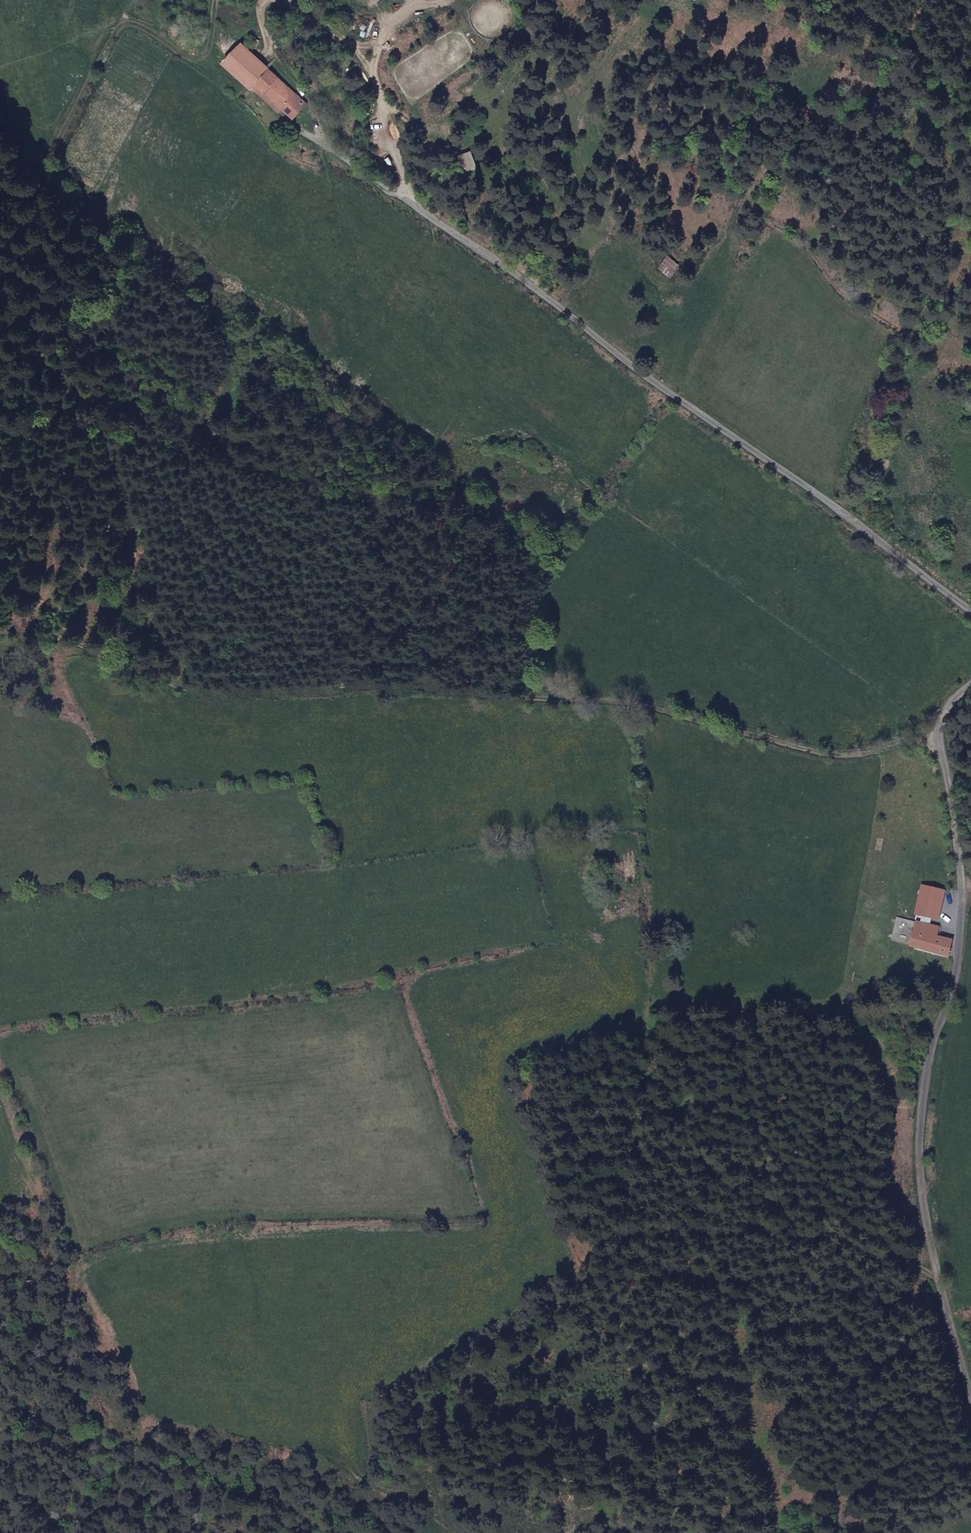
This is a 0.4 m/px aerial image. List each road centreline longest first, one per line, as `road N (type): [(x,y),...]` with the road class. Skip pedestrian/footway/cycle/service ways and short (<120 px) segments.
road 1 (track): [(938,727),(872,752),(825,755),(638,707),(184,691),(51,642),(0,645)]
road 2 (unclassified): [(970,615),(319,126)]
road 3 (unclassified): [(970,692),(938,727),(963,912),(919,1133),(932,1247),(970,1389)]
road 4 (track): [(319,126),(273,138),(243,90),(196,43),(148,23),(123,32),(106,51),(48,159),(34,167),(0,145)]

